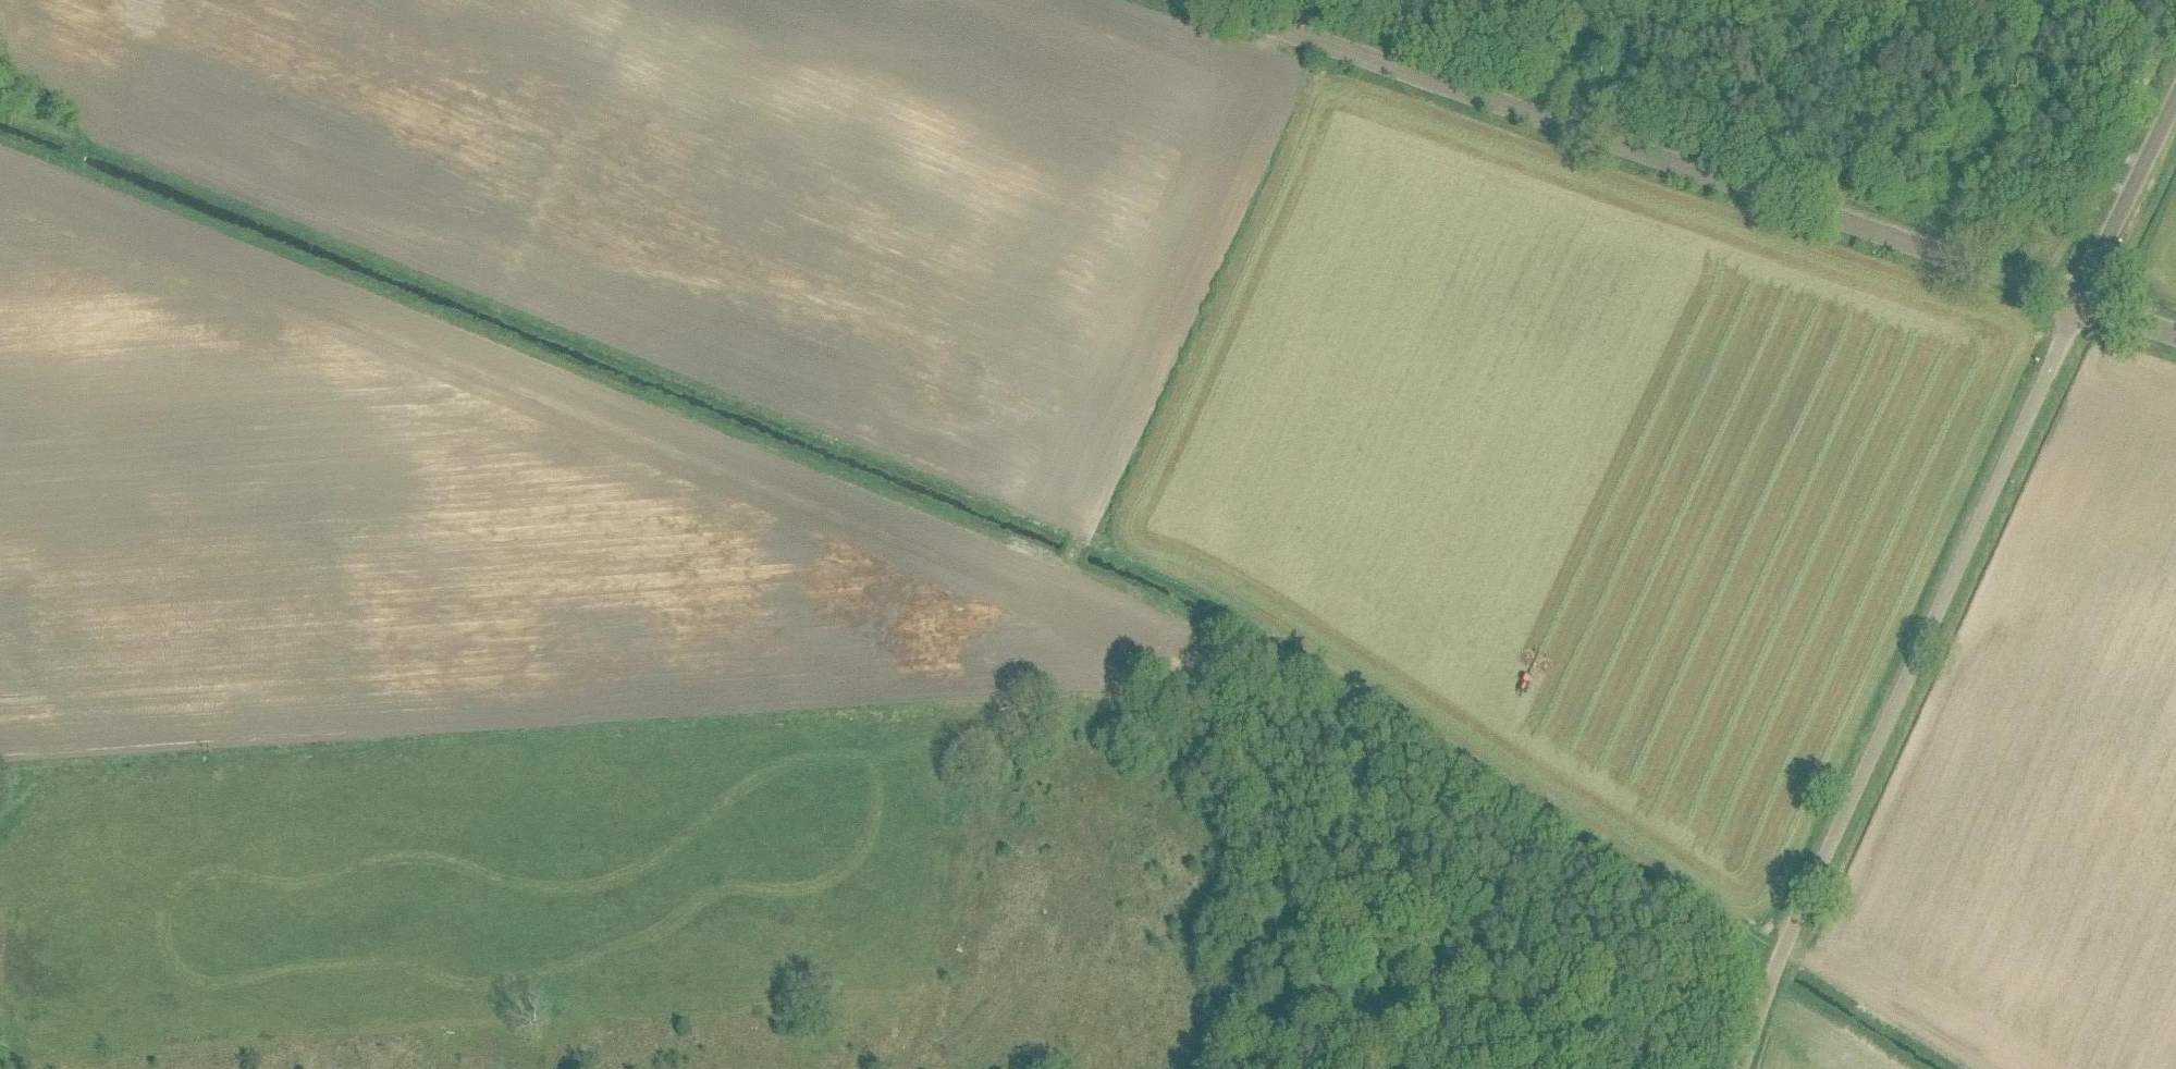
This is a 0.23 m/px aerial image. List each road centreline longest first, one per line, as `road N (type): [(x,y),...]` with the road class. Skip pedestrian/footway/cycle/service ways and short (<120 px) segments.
road 1 (tertiary): [(2077,304),(1190,0)]
road 2 (unclassified): [(1741,1068),(1772,978),(2077,304)]
road 3 (unclassified): [(2077,304),(2175,100)]

